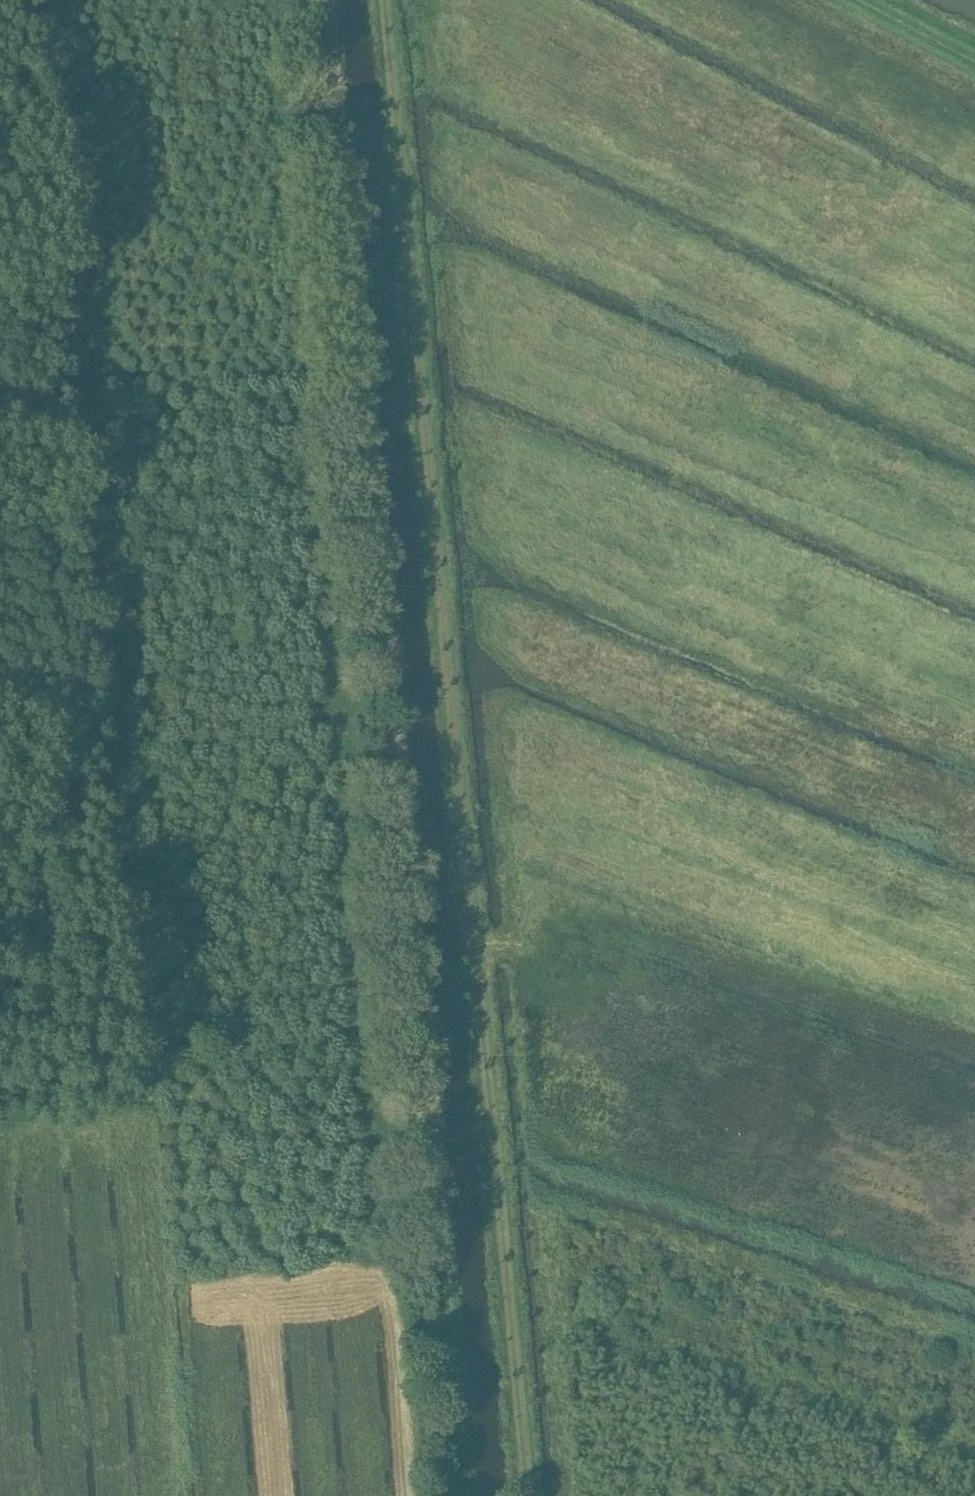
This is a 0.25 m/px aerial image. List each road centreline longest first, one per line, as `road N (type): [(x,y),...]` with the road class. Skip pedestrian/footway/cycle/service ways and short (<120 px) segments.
road 1 (track): [(525,1495),(382,0)]

